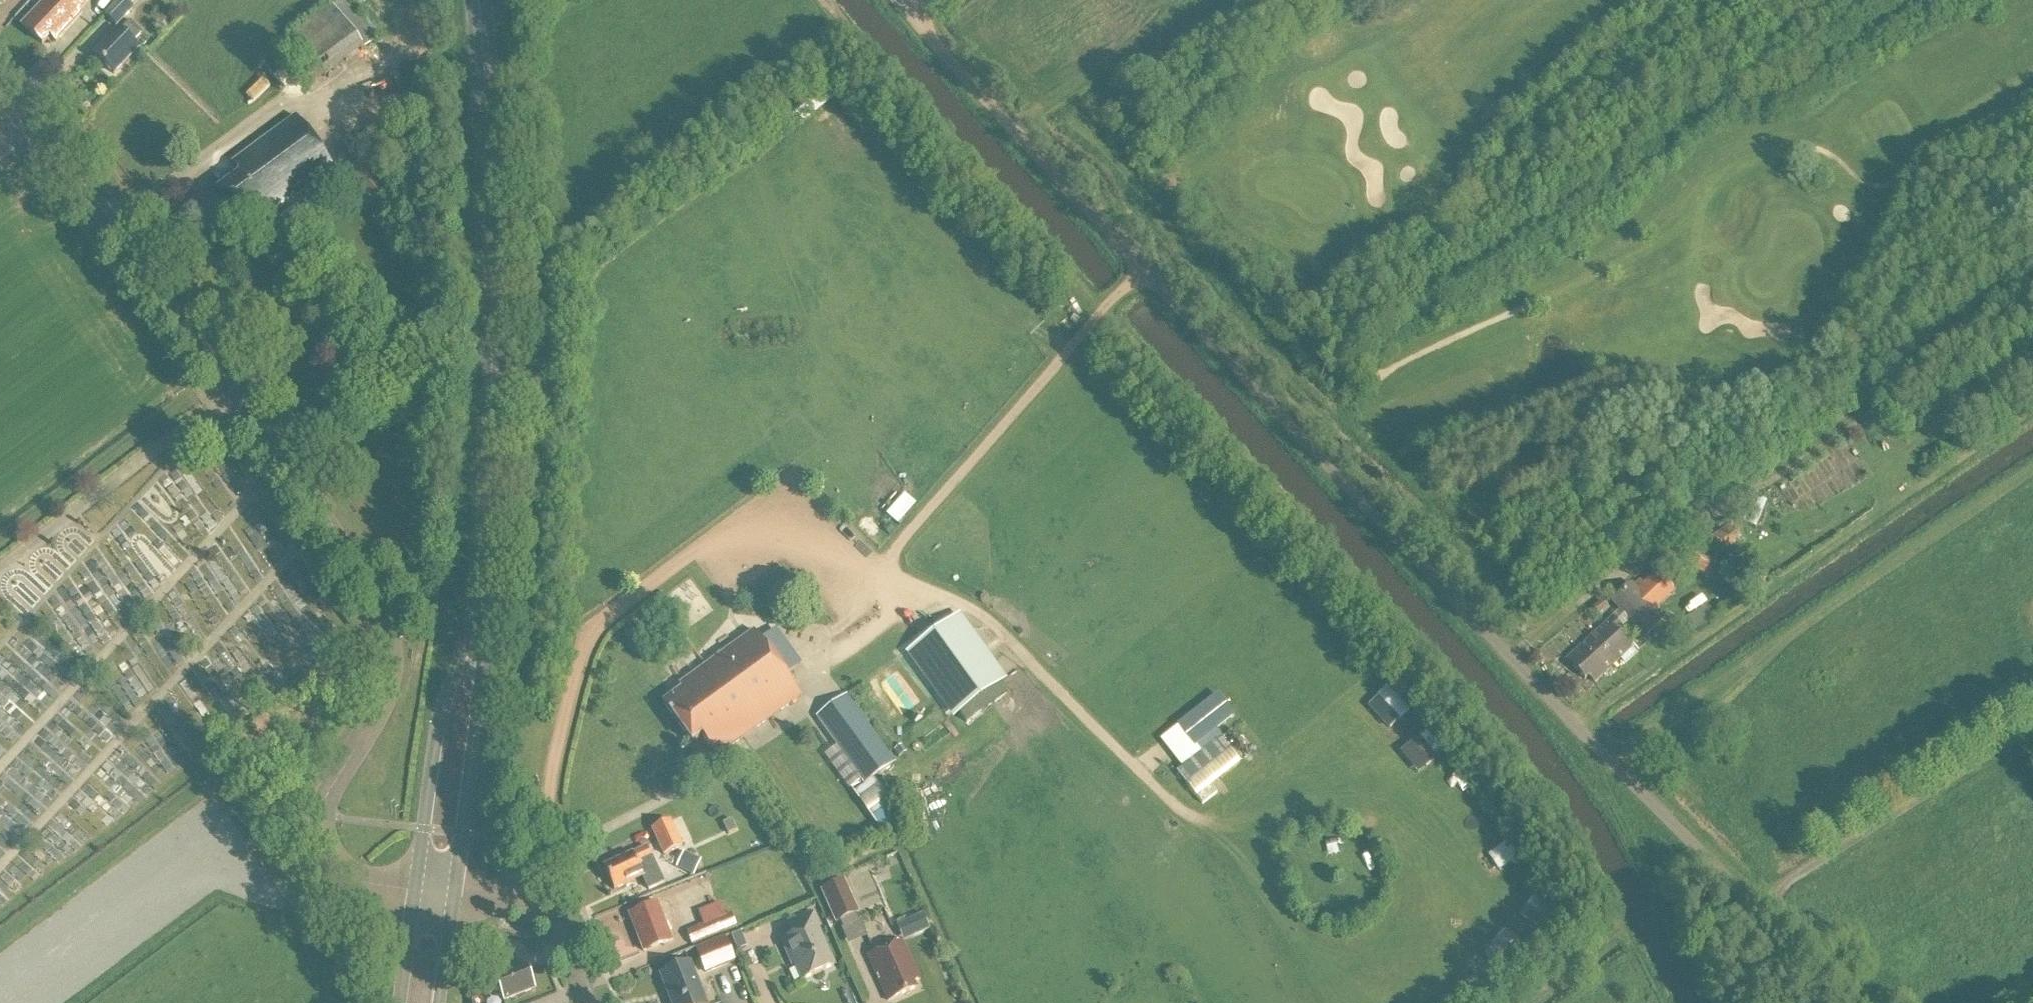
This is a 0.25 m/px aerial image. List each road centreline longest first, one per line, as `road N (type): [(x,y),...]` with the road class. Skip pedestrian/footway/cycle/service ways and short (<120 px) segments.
road 1 (unclassified): [(1852,1002),(1513,663),(898,0)]
road 2 (unclassified): [(417,890),(346,877),(320,833),(328,794),(392,684),(392,643),(380,608),(34,129)]
road 3 (primary): [(487,598),(482,0)]
road 4 (track): [(1209,822),(1171,803),(964,606),(884,575)]
road 5 (track): [(1146,273),(1118,294),(874,569)]
road 6 (primary): [(487,598),(440,723),(417,890)]
road 7 (primary): [(453,895),(487,598)]
road 8 (unclassified): [(585,1002),(545,917),(521,904),(453,895)]

